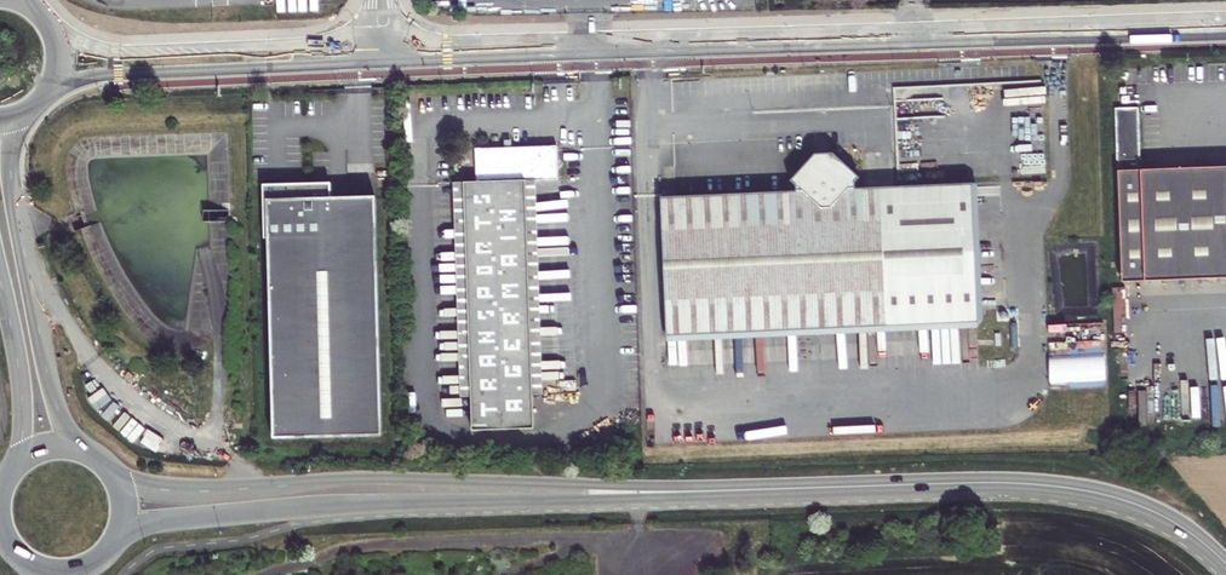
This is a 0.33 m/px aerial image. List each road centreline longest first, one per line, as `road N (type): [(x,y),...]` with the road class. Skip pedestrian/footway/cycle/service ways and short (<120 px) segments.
road 1 (primary): [(1225,16),(403,39)]
road 2 (primary): [(405,66),(1225,37)]
road 3 (secondary): [(844,488),(358,481),(169,491),(110,474)]
road 4 (secondary): [(114,541),(162,523),(308,510),(844,488)]
road 5 (secondary): [(1225,563),(1161,515),(1086,491),(991,483),(844,488)]
road 6 (secondary): [(88,455),(57,408),(19,225),(11,160),(23,114)]
road 7 (primary): [(40,102),(92,81),(367,68)]
road 8 (primary): [(366,40),(107,41),(51,27)]
road 9 (secondary): [(0,279),(24,408),(16,469)]

